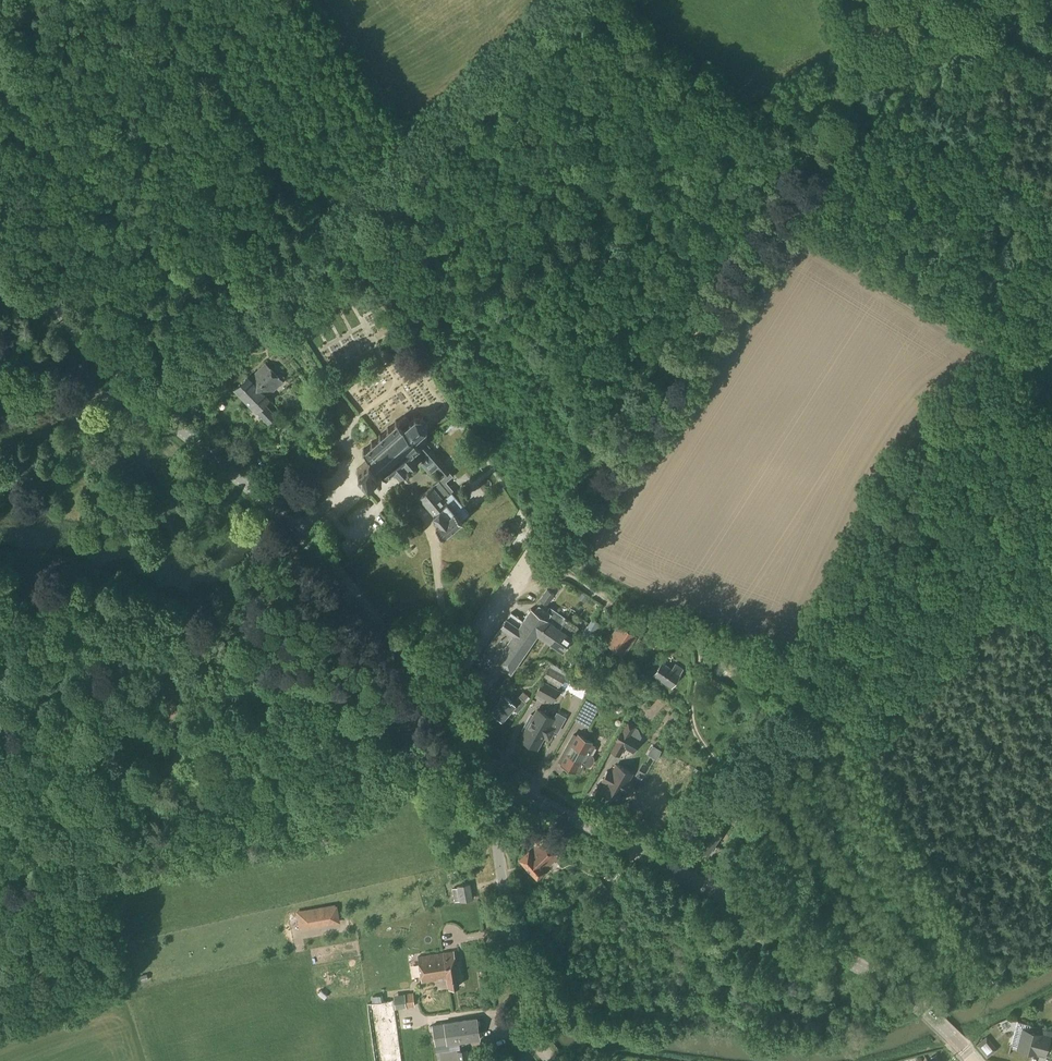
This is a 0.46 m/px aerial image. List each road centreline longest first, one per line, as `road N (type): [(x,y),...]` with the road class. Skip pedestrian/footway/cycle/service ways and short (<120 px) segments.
road 1 (tertiary): [(433,704),(292,527),(83,342),(45,292),(0,203)]
road 2 (tertiary): [(968,1060),(886,983),(518,788)]
road 3 (track): [(836,135),(545,546)]
road 4 (track): [(0,860),(311,817),(381,775),(412,725),(421,690)]
road 5 (track): [(0,592),(143,620),(373,699),(418,702)]
road 6 (residential): [(551,1060),(533,1038),(498,867),(496,833),(518,788)]
road 7 (track): [(1051,1),(836,135)]
road 8 (track): [(836,135),(1051,234)]
road 9 (residential): [(545,546),(433,704)]

